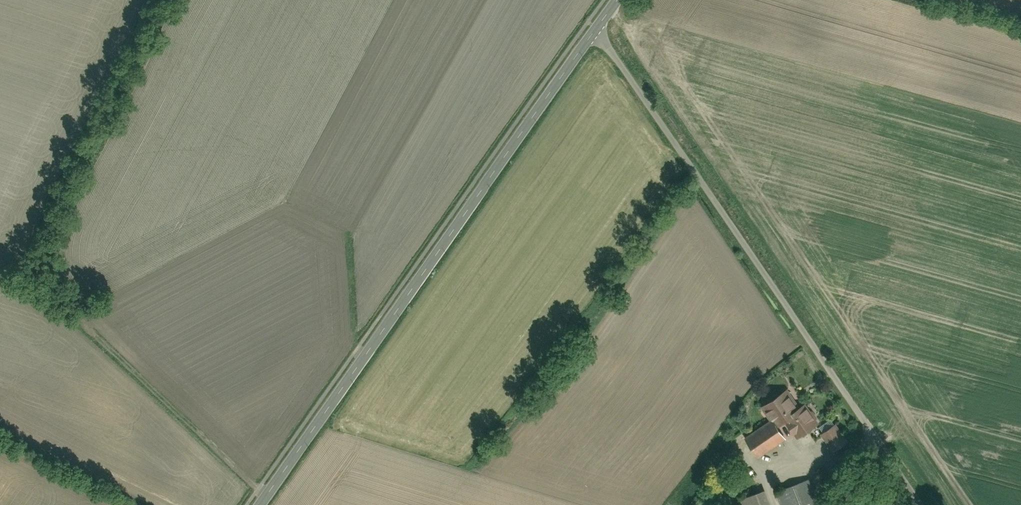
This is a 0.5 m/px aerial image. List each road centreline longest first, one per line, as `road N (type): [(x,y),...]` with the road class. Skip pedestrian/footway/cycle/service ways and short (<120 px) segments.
road 1 (tertiary): [(259,504),(596,28)]
road 2 (residential): [(596,28),(921,504)]

